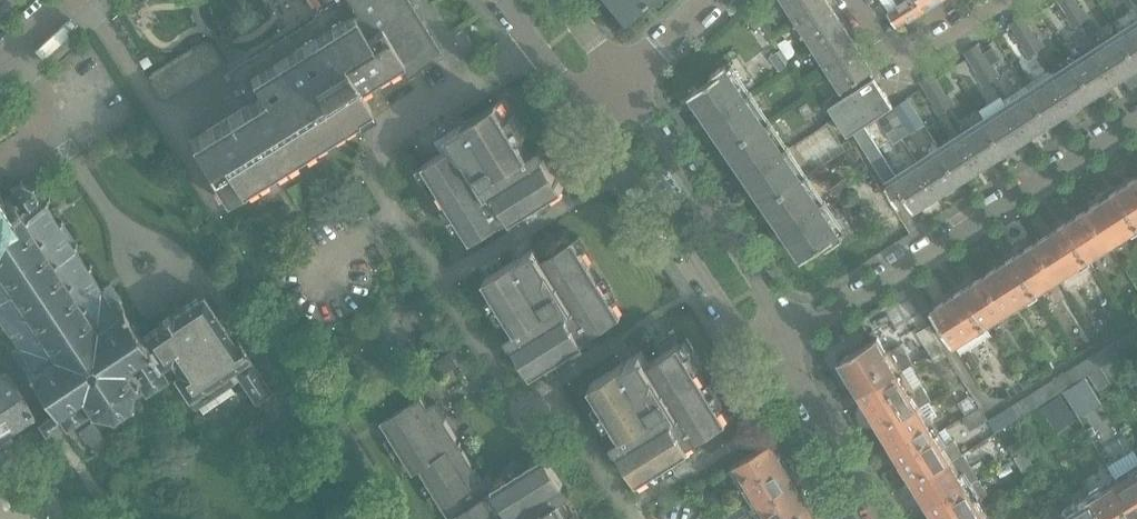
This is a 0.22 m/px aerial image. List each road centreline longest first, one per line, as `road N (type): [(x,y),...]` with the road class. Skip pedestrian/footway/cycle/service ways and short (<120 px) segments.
road 1 (residential): [(626,518),(566,413),(519,407),(364,163),(388,123),(527,36)]
road 2 (residential): [(771,334),(1136,111)]
road 3 (residential): [(583,108),(733,316),(771,334)]
road 4 (residential): [(771,334),(767,293),(622,81)]
road 5 (residential): [(883,518),(771,334)]
road 6 (residential): [(857,0),(889,49),(910,56),(1007,0)]

